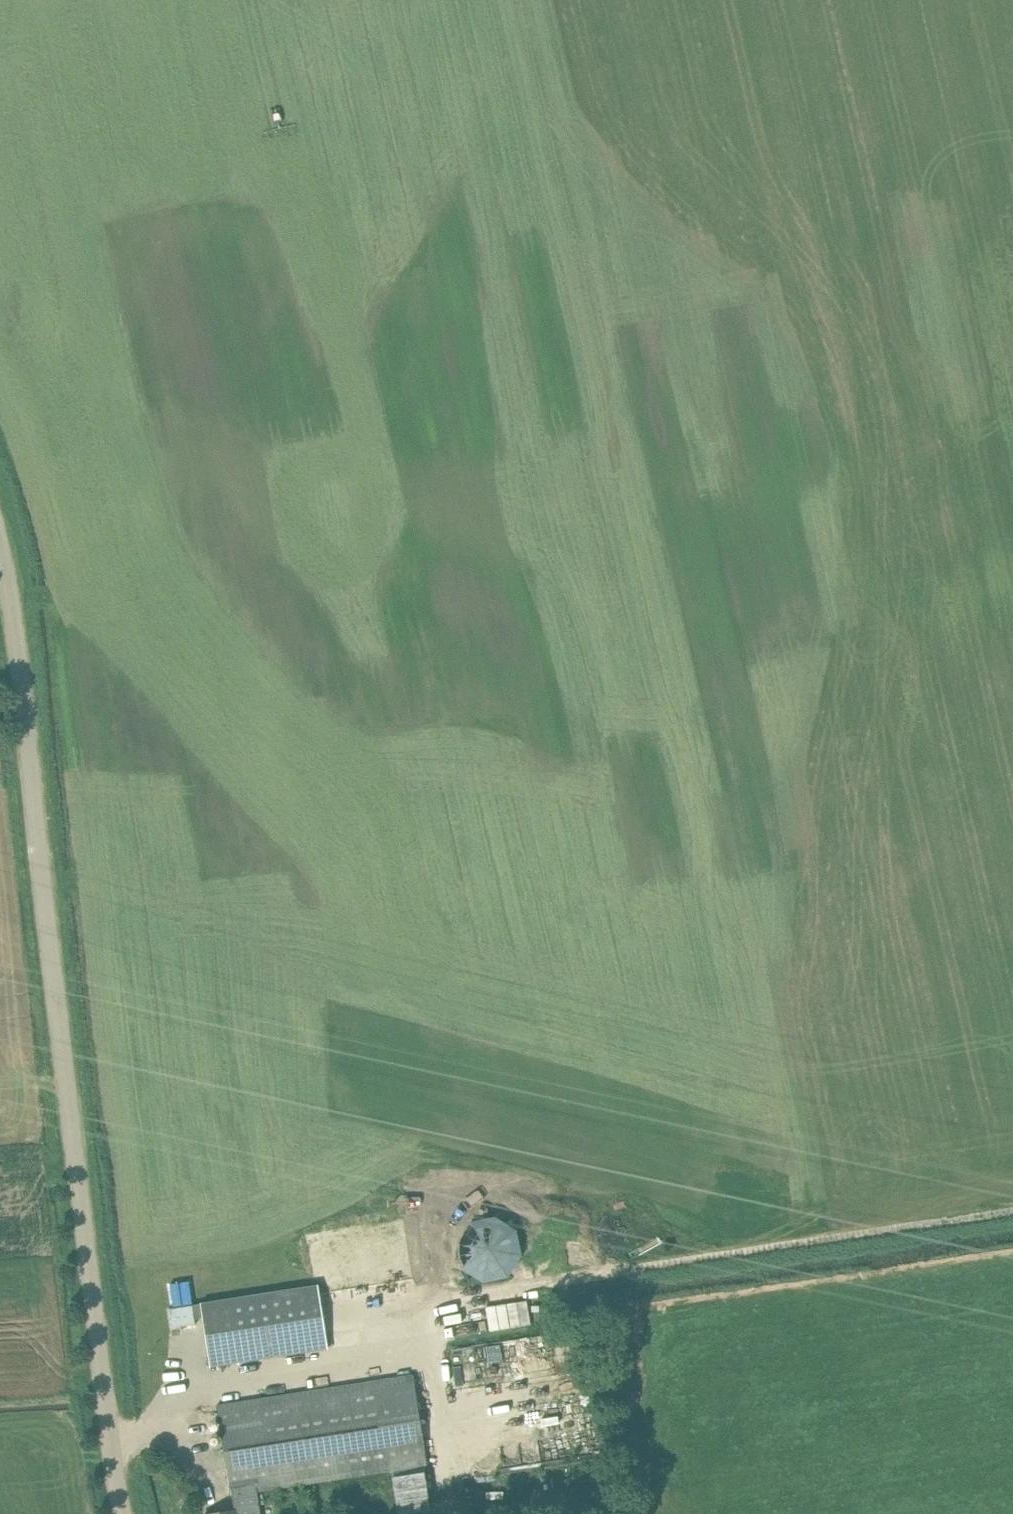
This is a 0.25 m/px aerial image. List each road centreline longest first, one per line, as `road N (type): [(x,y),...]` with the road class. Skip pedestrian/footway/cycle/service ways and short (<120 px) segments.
road 1 (unclassified): [(124,1513),(0,544)]

